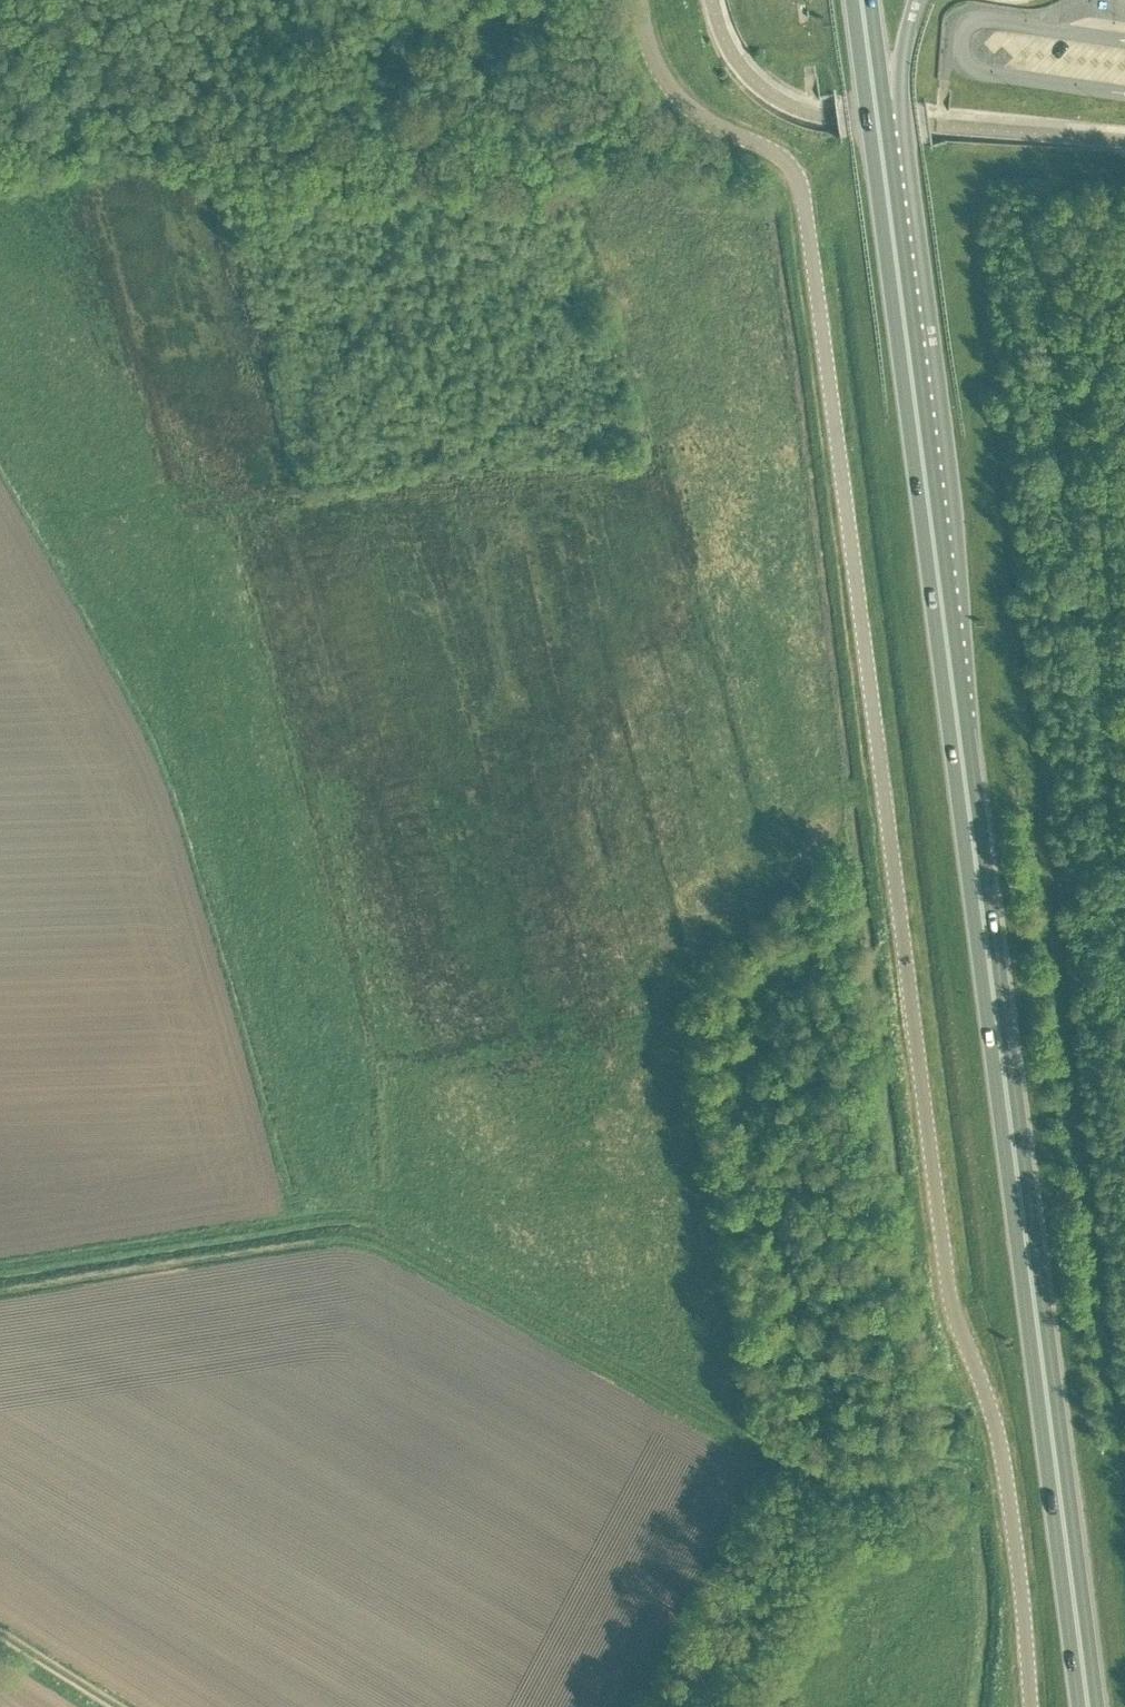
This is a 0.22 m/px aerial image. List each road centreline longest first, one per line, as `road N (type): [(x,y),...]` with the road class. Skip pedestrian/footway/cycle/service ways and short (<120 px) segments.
road 1 (unclassified): [(640,0),(651,53),(678,96),(720,127),(769,148),(788,164),(803,199),(947,1273),(998,1432),(1031,1706)]
road 2 (trunk): [(862,0),(1088,1706)]
road 3 (track): [(0,1628),(126,1706)]

